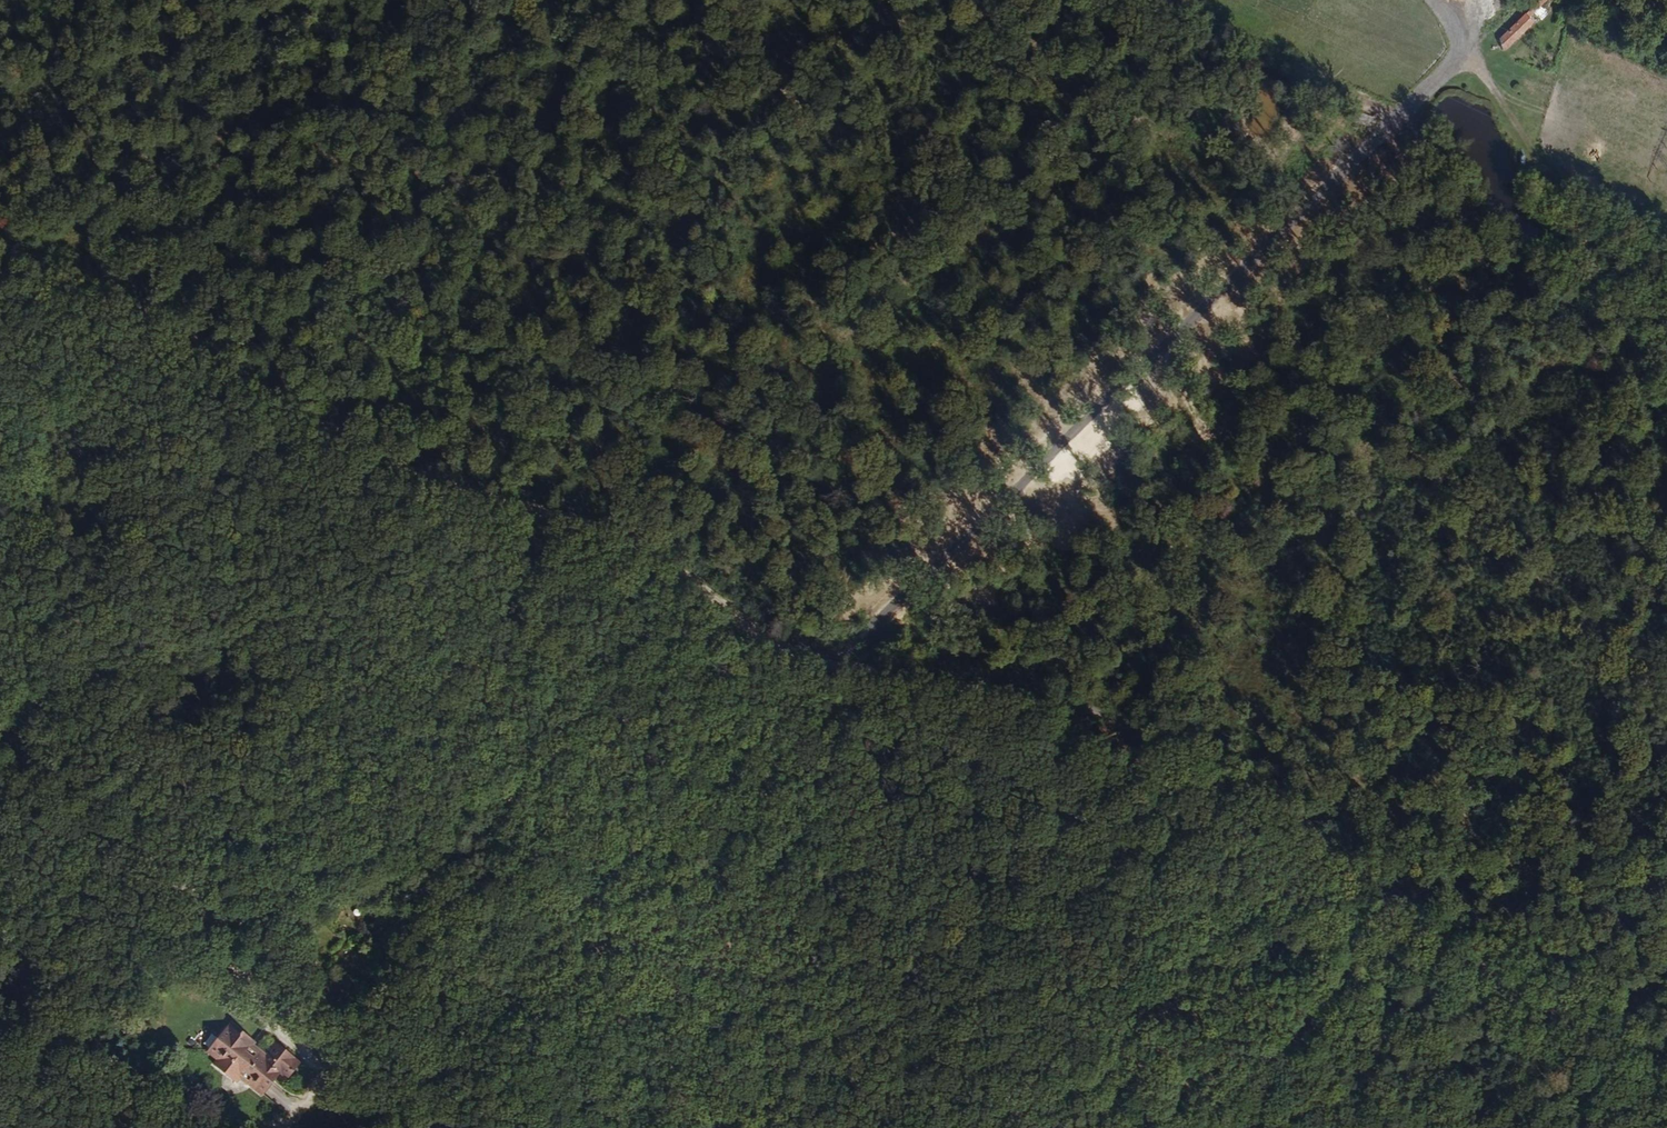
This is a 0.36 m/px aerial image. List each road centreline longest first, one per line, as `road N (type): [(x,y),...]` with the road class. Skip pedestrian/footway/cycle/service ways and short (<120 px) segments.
road 1 (tertiary): [(1666,1056),(1574,1016),(1313,838),(1143,735),(766,629),(533,535),(0,263)]
road 2 (track): [(1467,56),(846,649)]

